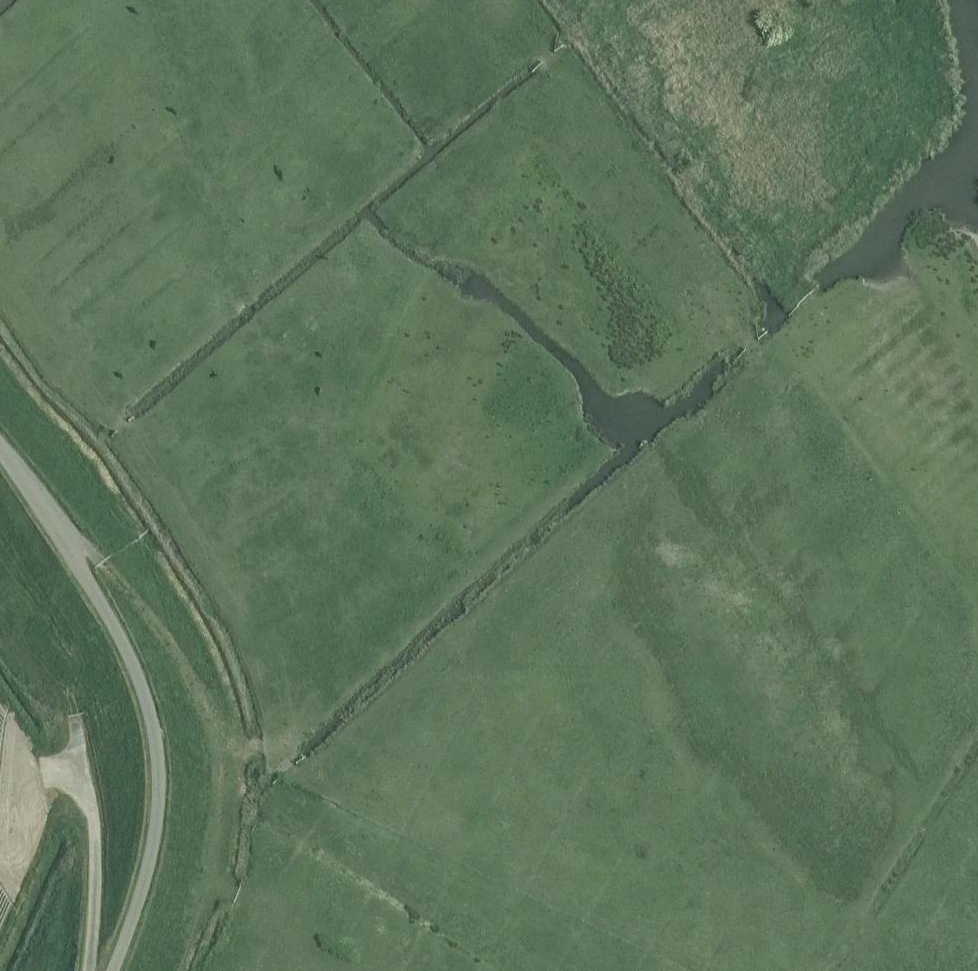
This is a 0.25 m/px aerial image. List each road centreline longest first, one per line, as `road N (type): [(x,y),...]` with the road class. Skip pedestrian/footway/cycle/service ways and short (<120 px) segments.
road 1 (unclassified): [(112,970),(150,856),(154,732),(107,615),(0,453)]
road 2 (track): [(90,970),(95,853),(79,779),(61,768),(39,770)]

